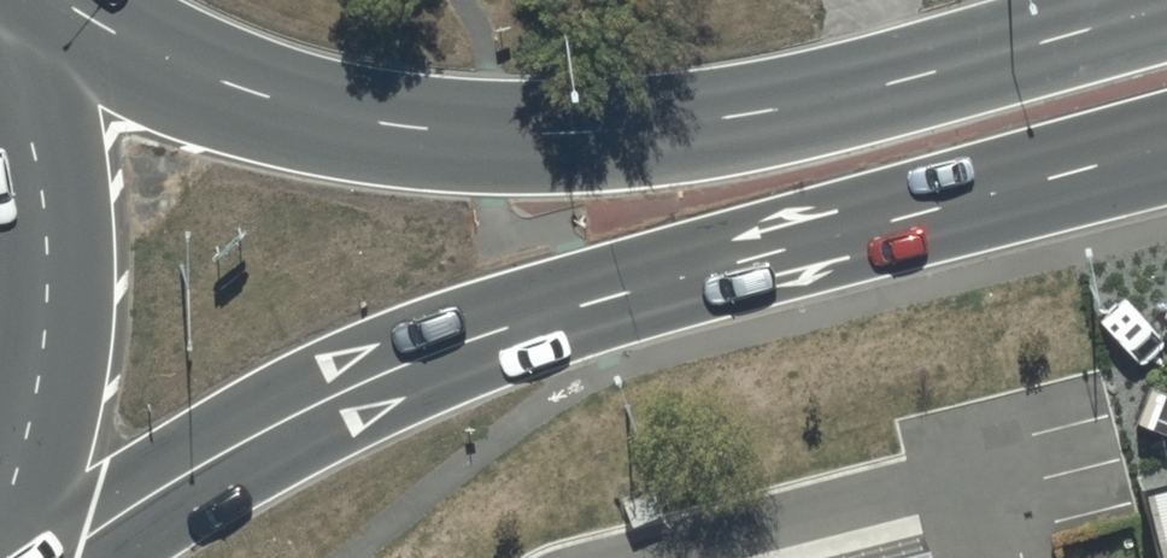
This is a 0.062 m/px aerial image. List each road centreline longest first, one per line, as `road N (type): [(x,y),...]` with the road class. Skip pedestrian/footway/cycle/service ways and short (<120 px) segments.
road 1 (primary): [(1166,147),(742,259),(499,334),(277,428),(65,557)]
road 2 (primary): [(34,0),(269,97),(411,129),(565,135),(718,121),(1166,7)]
road 3 (primary): [(0,38),(31,133),(53,280),(51,356),(0,529)]

